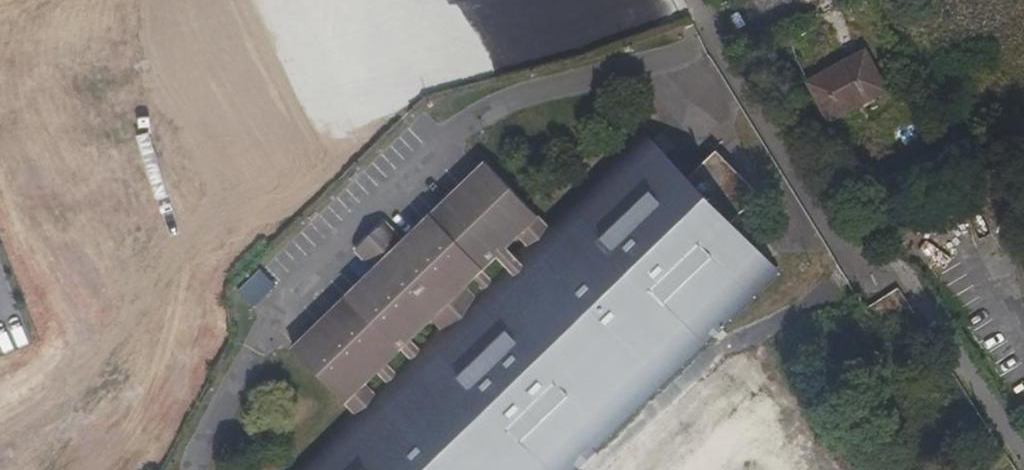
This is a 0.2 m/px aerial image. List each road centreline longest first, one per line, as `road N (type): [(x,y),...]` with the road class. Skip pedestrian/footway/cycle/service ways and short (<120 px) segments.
road 1 (residential): [(1023,460),(901,270),(841,253)]

